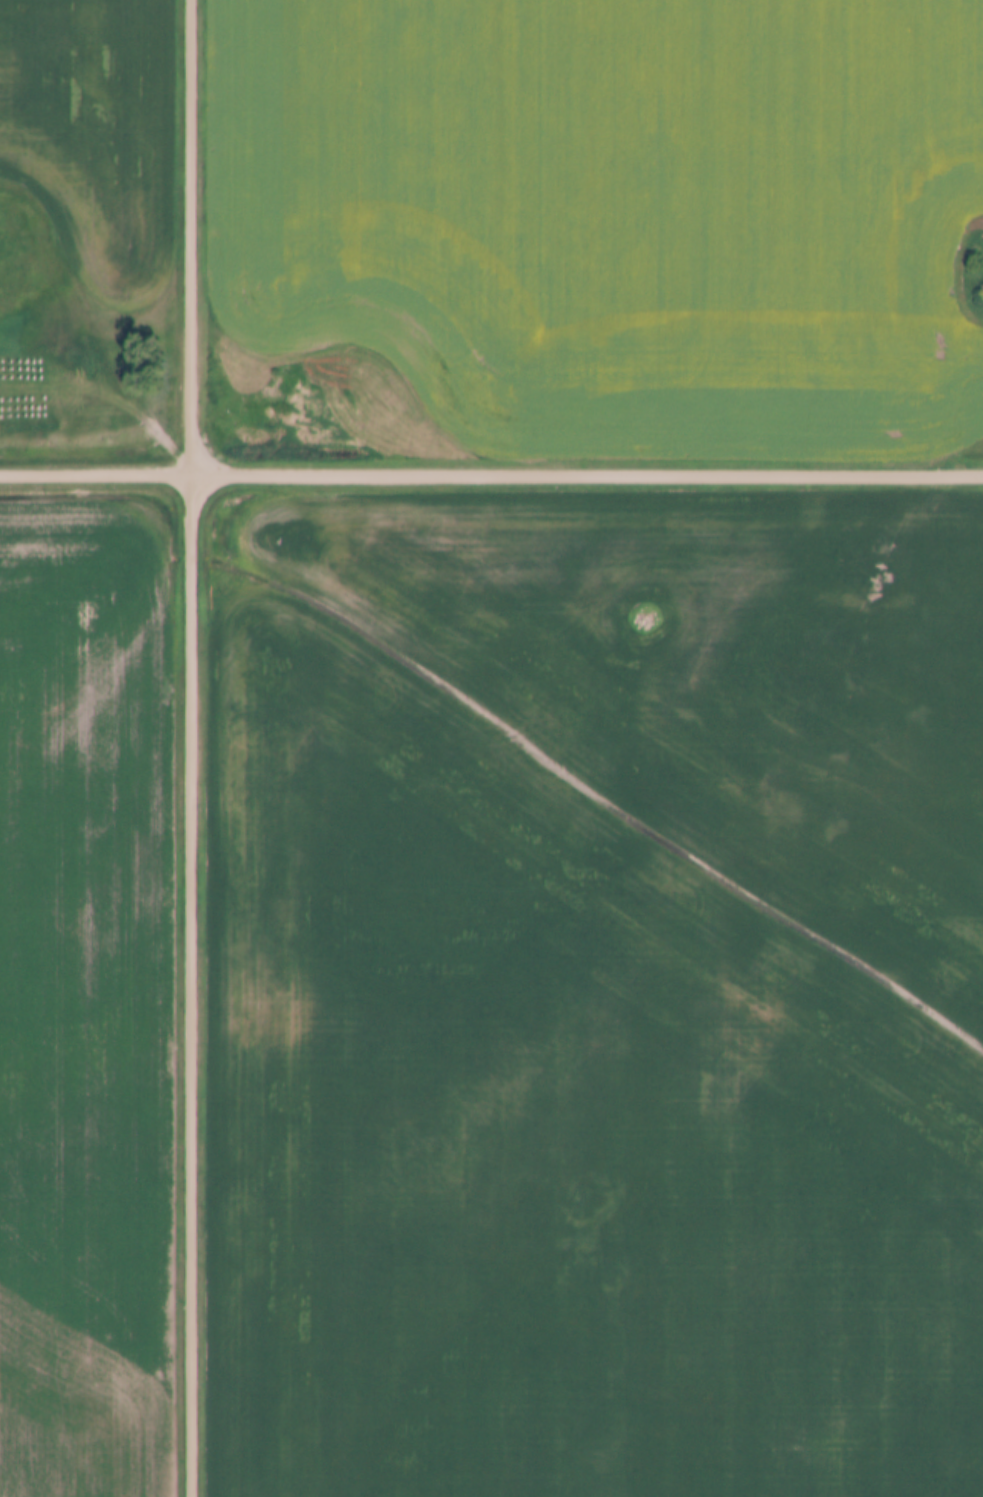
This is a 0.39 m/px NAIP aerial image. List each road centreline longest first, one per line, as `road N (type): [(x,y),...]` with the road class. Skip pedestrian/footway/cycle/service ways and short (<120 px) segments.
road 1 (residential): [(196,1496),(196,0)]
road 2 (residential): [(196,474),(982,473)]

